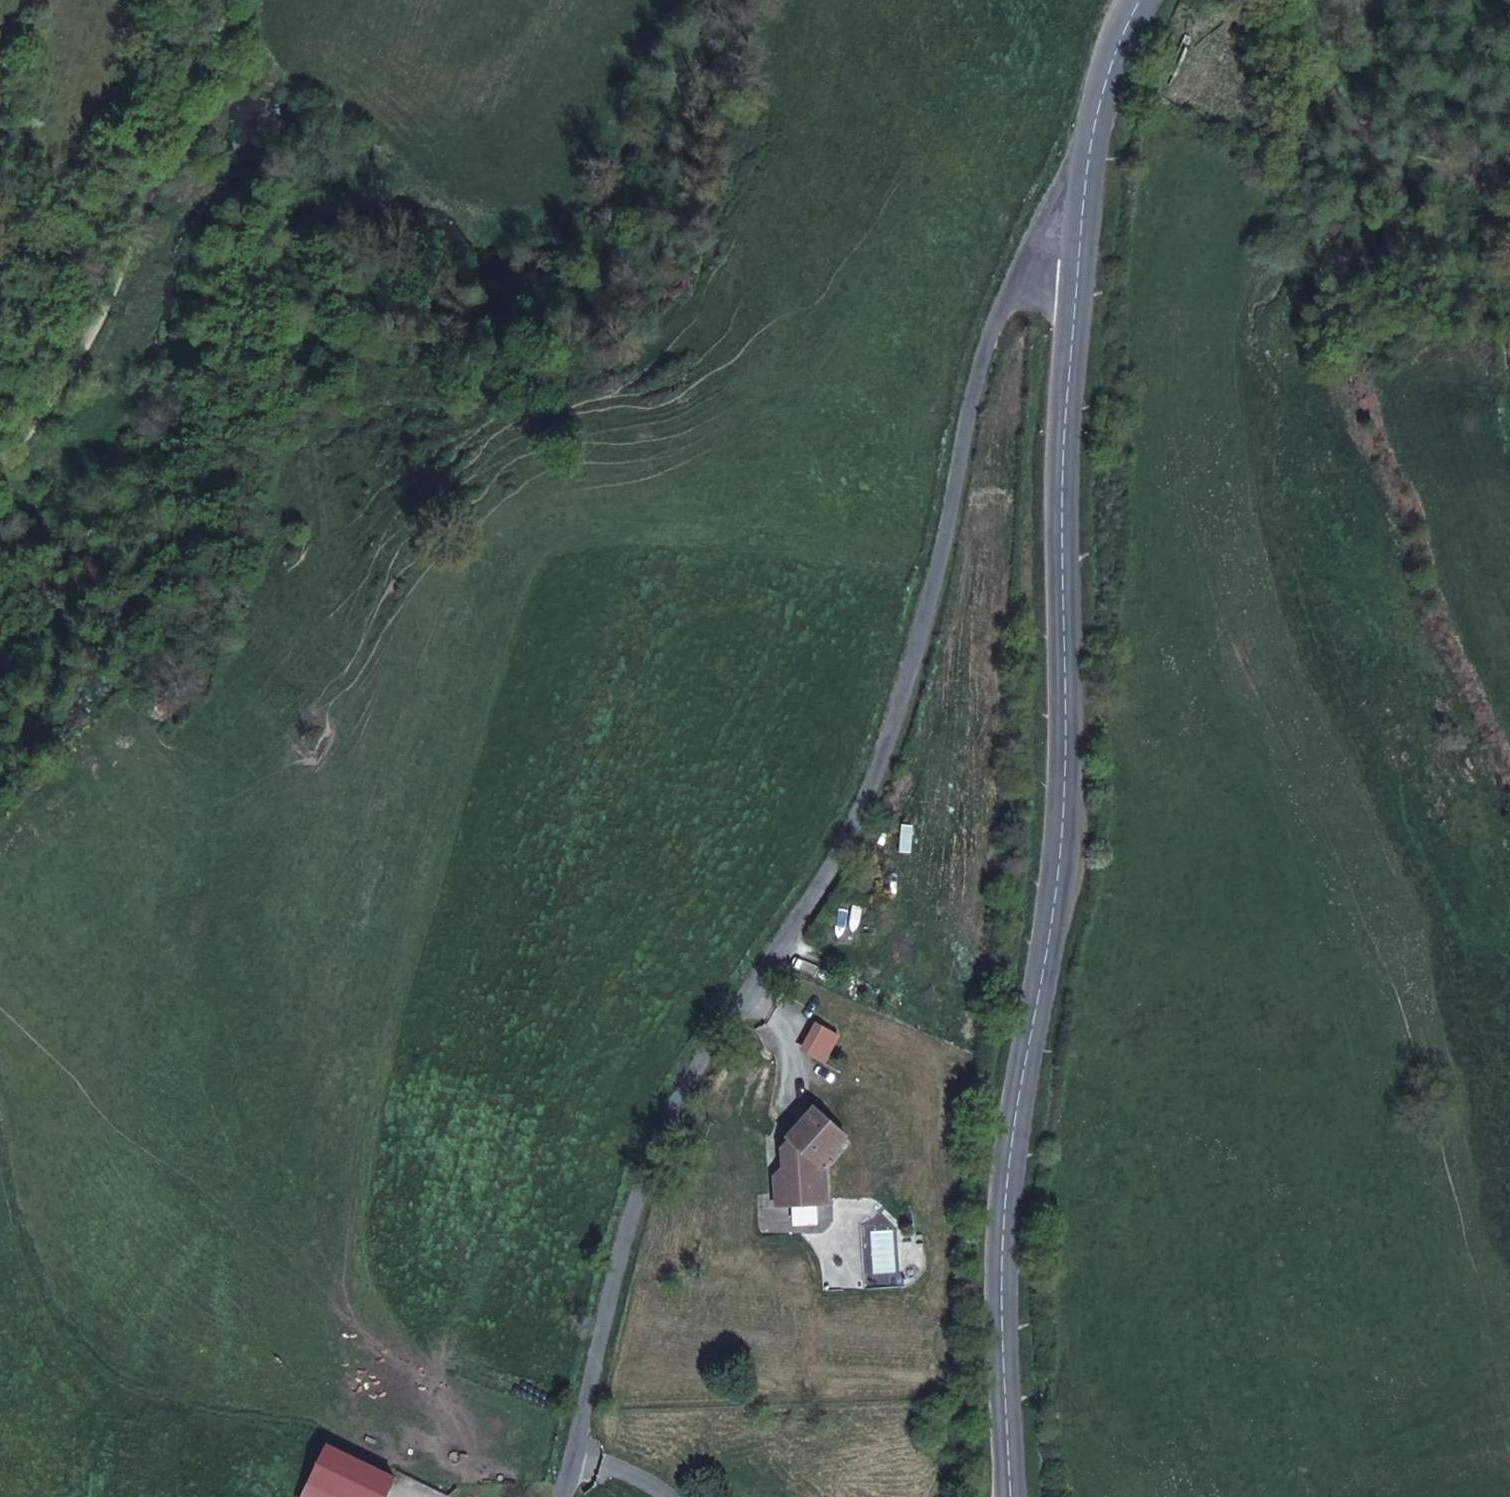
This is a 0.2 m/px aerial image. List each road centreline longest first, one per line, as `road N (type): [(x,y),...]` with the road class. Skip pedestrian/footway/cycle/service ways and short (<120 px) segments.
road 1 (residential): [(561,1496),(634,1191),(690,1073),(837,856),(901,703),(998,313),(1082,205)]
road 2 (secondary): [(1018,1496),(1010,1302),(1065,791),(1062,455),(1082,205)]
road 3 (secondary): [(1082,205),(1103,83),(1139,0)]

